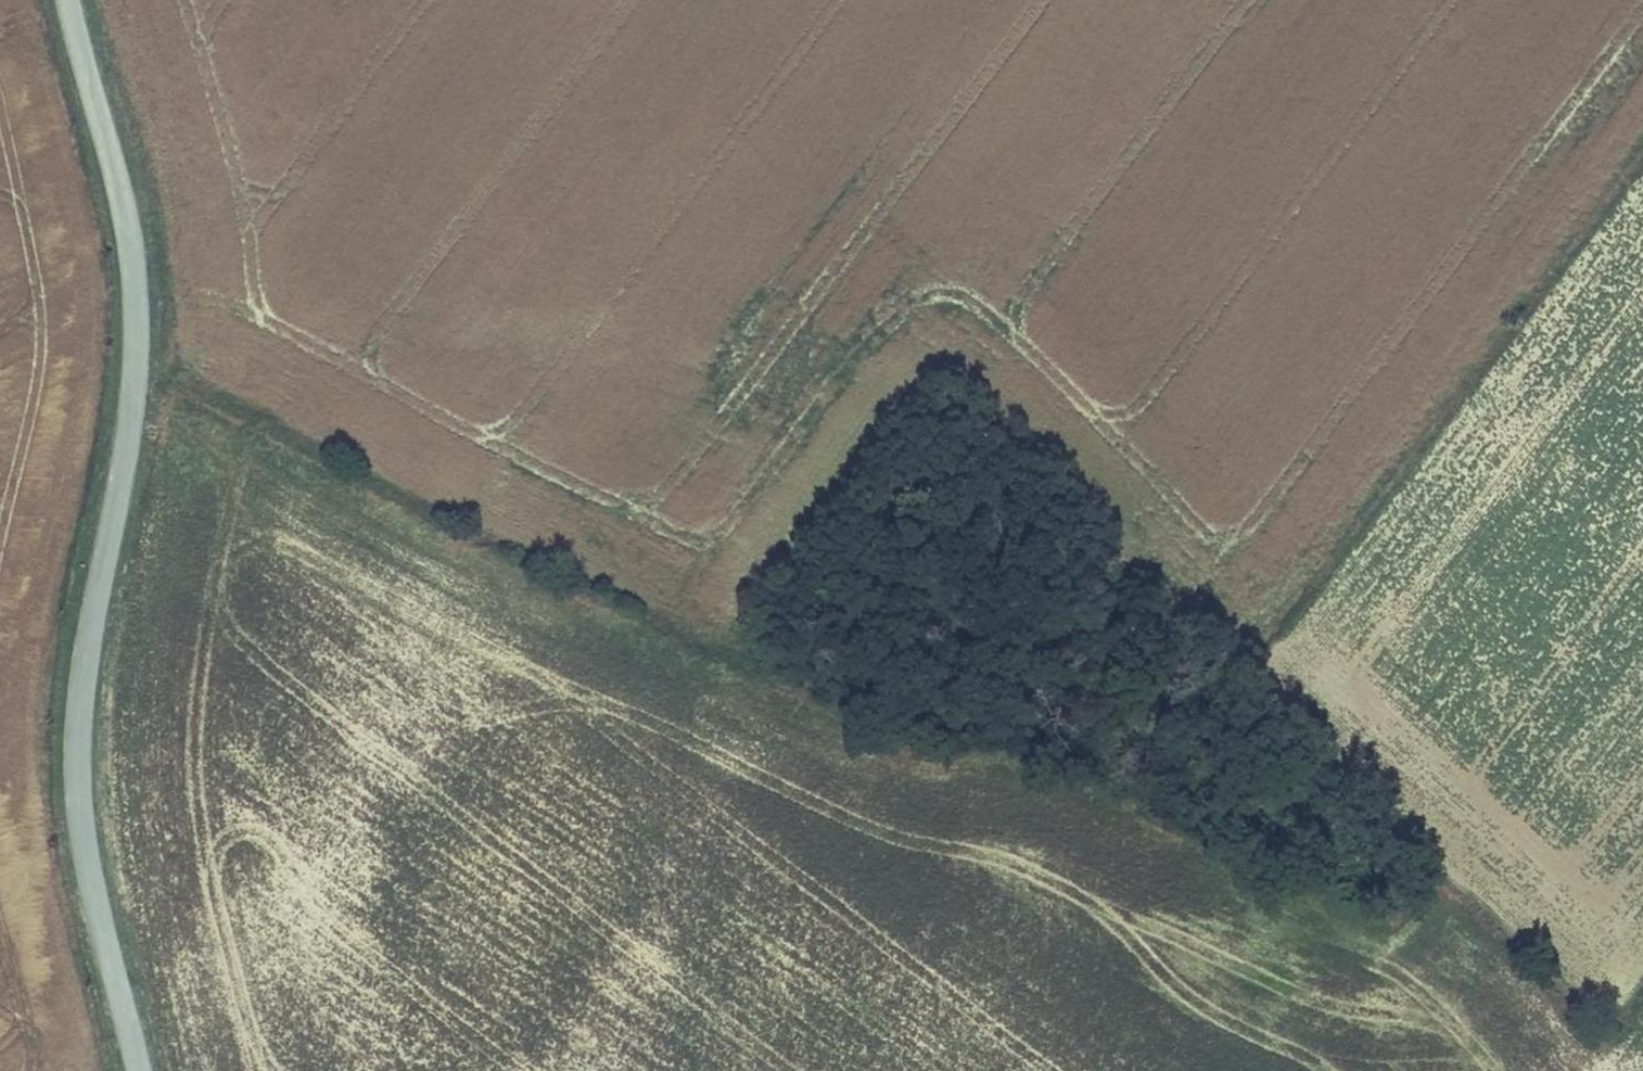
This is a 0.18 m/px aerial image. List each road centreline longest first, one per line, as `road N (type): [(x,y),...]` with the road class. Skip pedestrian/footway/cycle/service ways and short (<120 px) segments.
road 1 (tertiary): [(67,0),(123,221),(132,293),(128,397),(74,707),(72,778),(82,858),(135,1070)]

